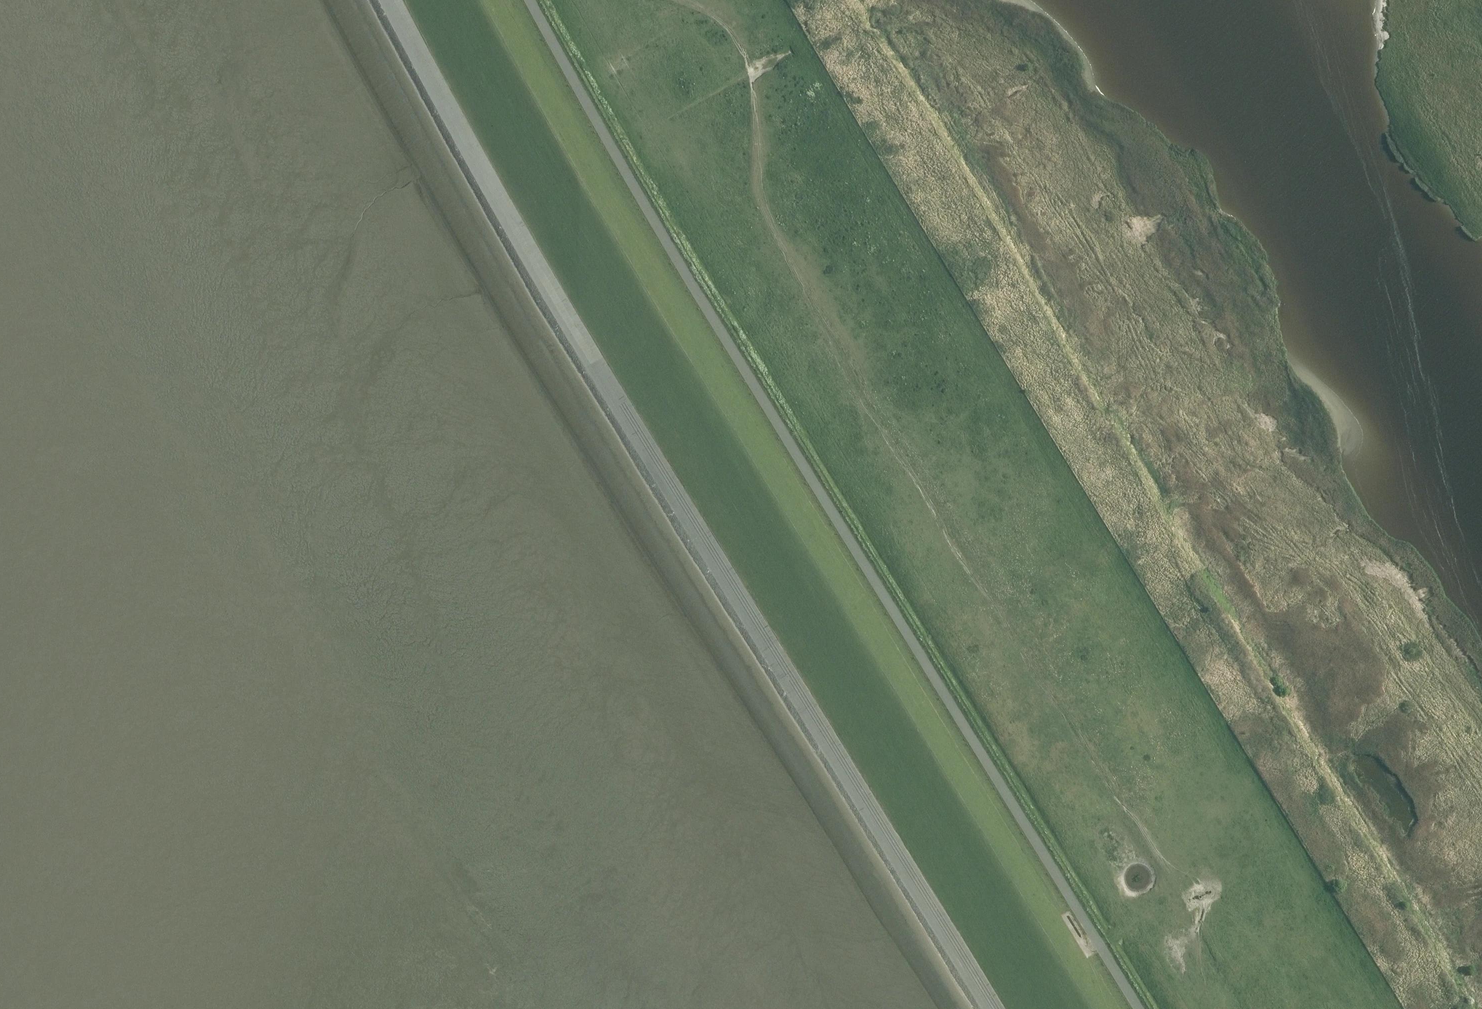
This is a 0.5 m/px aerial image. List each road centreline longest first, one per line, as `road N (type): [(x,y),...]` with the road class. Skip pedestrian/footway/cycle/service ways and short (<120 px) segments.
road 1 (track): [(990,1008),(596,365),(390,0)]

